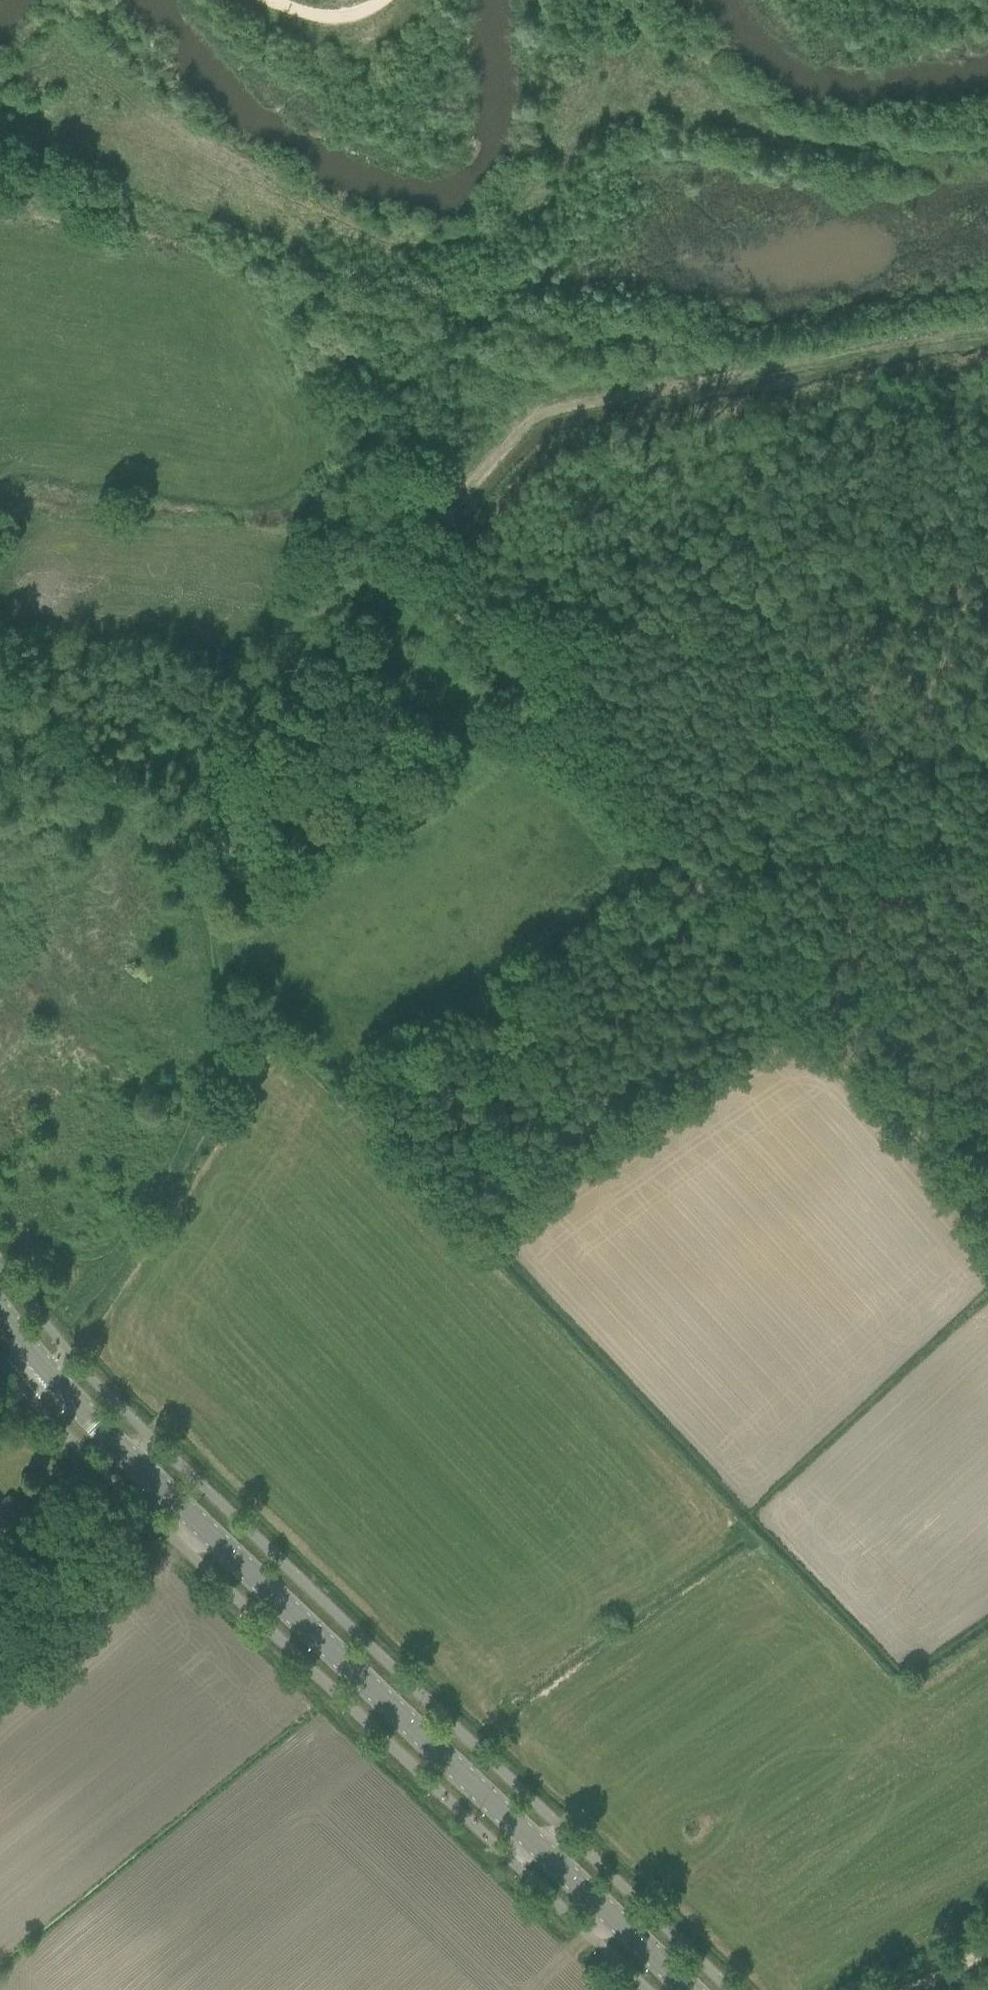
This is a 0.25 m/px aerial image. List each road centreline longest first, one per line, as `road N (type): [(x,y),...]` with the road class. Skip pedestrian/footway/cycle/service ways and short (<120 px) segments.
road 1 (secondary): [(684,1989),(45,1372)]
road 2 (track): [(417,569),(987,1204)]

